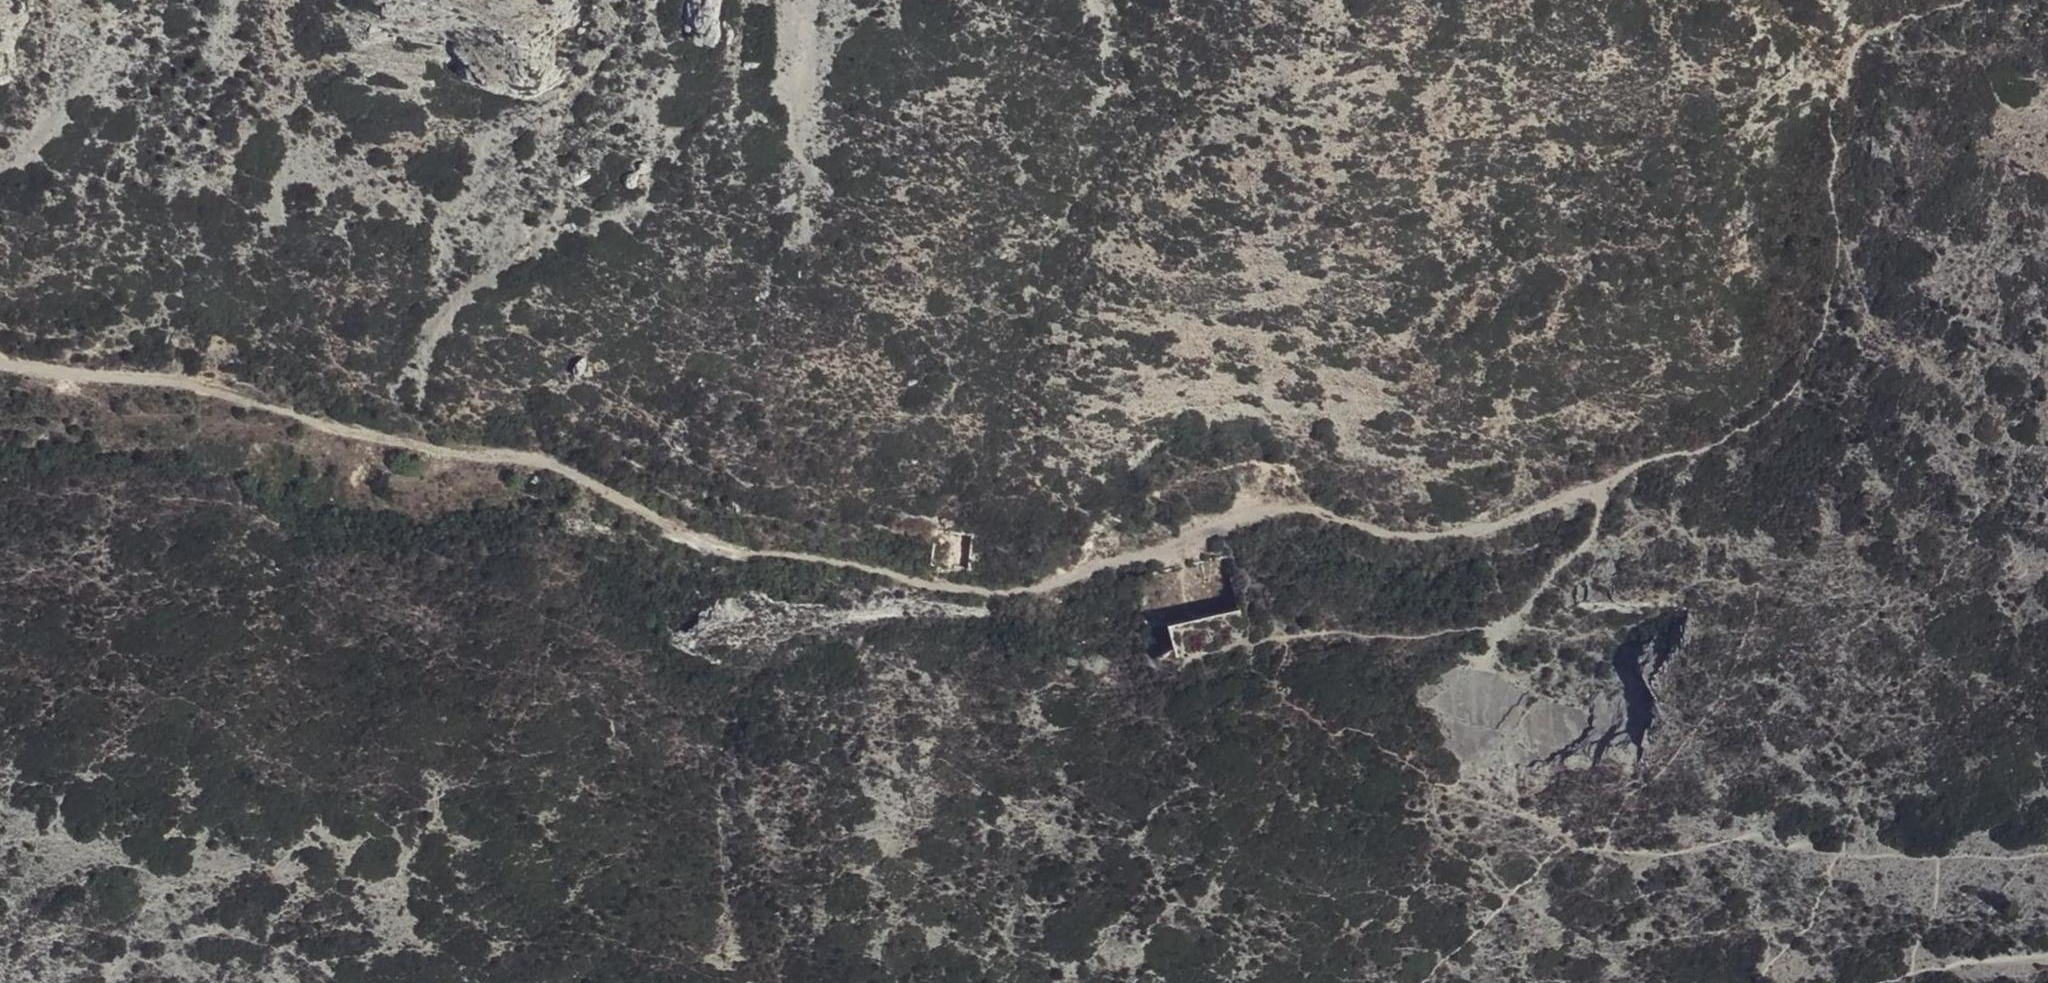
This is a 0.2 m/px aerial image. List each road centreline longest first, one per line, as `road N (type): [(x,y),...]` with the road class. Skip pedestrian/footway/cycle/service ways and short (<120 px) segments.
road 1 (track): [(0,361),(281,405),(432,448),(556,472),(766,553),(972,598),(1023,602),(1211,528),(1265,517),(1324,516),(1463,540),(1667,459)]
road 2 (track): [(1602,486),(1593,541),(1509,625)]

